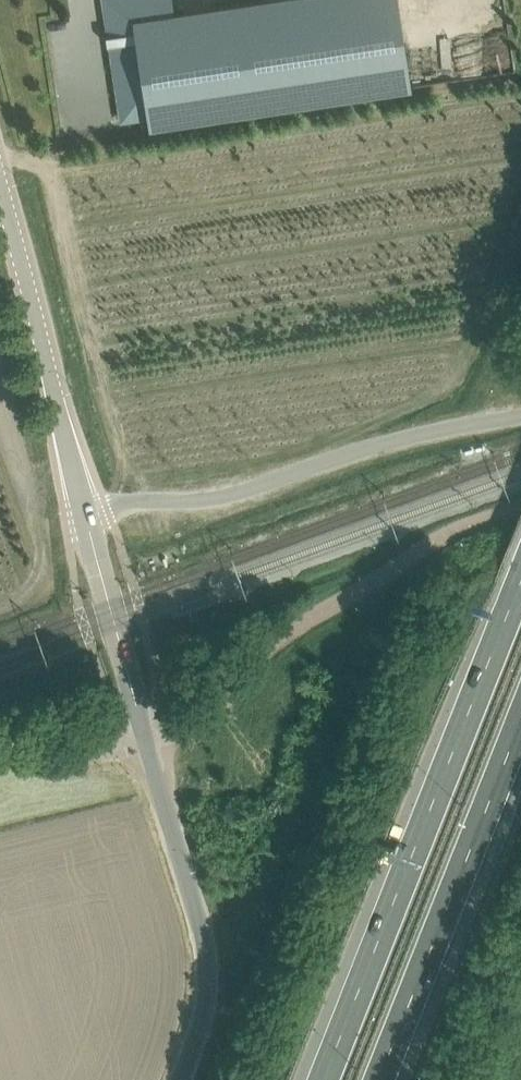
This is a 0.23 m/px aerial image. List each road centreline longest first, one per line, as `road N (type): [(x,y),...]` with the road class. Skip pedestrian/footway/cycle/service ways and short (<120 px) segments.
road 1 (unclassified): [(187,1079),(206,1041),(213,986),(87,517)]
road 2 (motorway): [(520,581),(323,1079)]
road 3 (unclassified): [(87,517),(225,496),(360,454),(520,420)]
road 4 (motorway): [(379,1079),(520,721)]
road 5 (unclassified): [(87,517),(0,175)]

